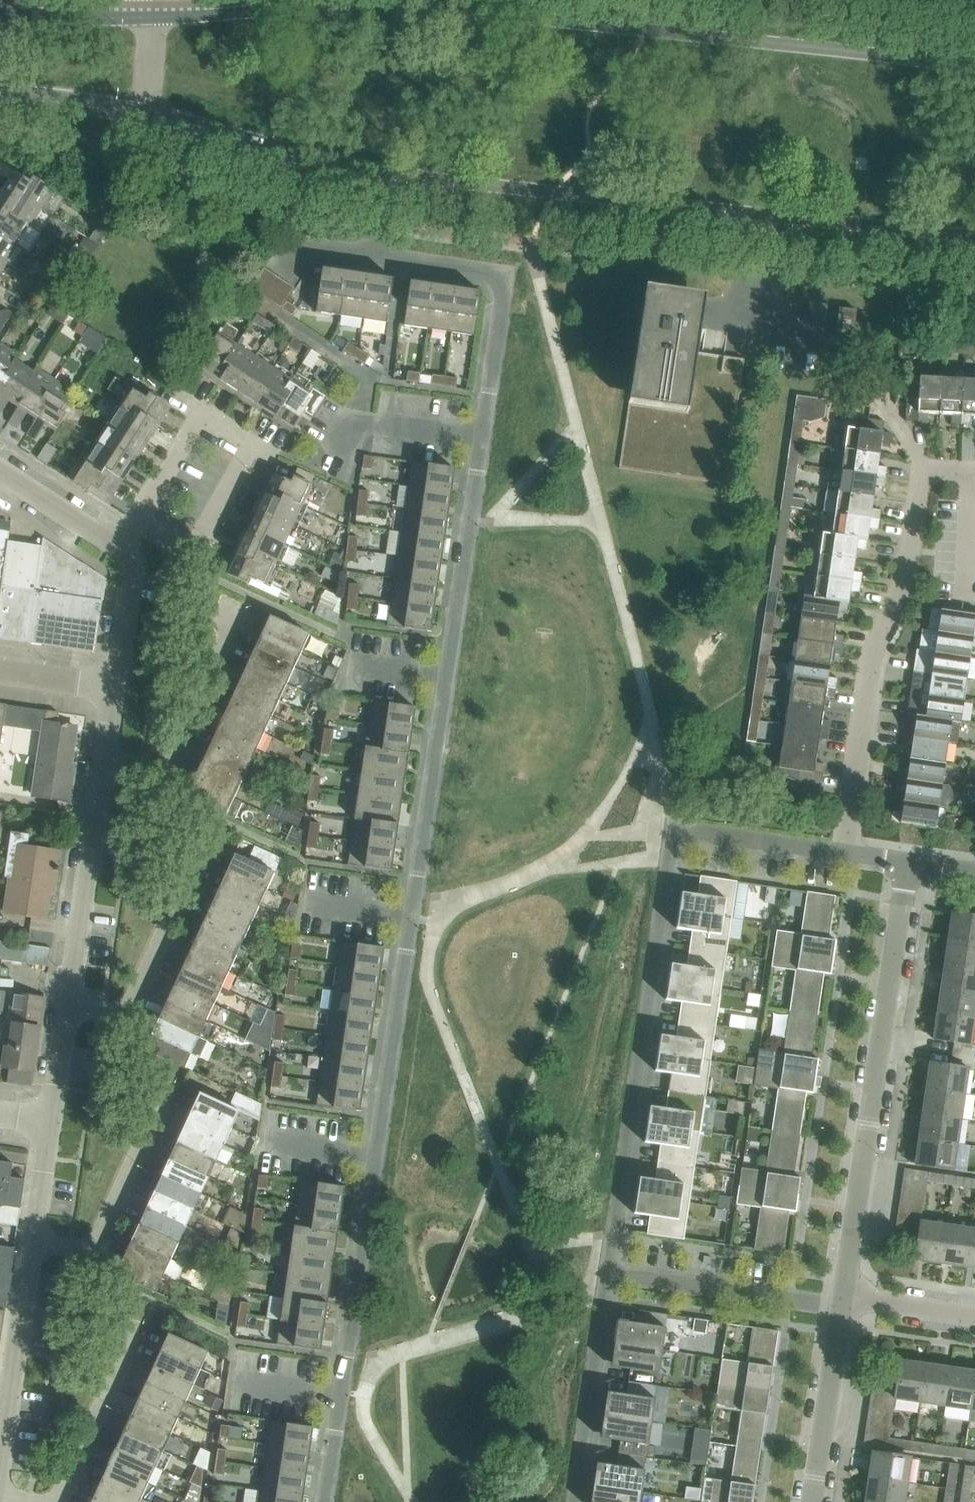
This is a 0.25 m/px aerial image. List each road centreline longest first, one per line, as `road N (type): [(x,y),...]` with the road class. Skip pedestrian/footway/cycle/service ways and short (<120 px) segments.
road 1 (residential): [(325,1501),(503,291),(492,271),(376,254)]
road 2 (tertiary): [(874,51),(487,8),(327,2),(154,16)]
road 3 (residential): [(843,853),(675,829),(611,1274)]
road 4 (tertiary): [(387,170),(974,236)]
road 5 (residential): [(843,1299),(909,863)]
road 6 (residential): [(843,853),(871,660),(900,599),(921,473)]
road 7 (residential): [(141,517),(199,417),(251,446),(196,547)]
road 8 (tertiary): [(140,114),(387,170)]
road 9 (unclassified): [(105,766),(147,776),(175,758),(247,605)]
road 10 (residential): [(69,1008),(105,766)]
road 11 (unclassified): [(69,1008),(130,1008),(207,842)]
road 12 (unclassified): [(33,1245),(86,1249),(97,1240),(171,1080)]
road 13 (residential): [(611,1274),(842,1307)]
road 14 (residential): [(611,1274),(577,1501)]
road 15 (residential): [(0,1463),(33,1245)]
road 16 (unclassified): [(47,1501),(74,1476),(144,1323)]
road 17 (residential): [(812,1501),(842,1307)]
road 18 (tertiary): [(154,16),(0,13)]
road 19 (residential): [(117,687),(131,594),(130,565),(114,545)]
road 20 (tertiary): [(0,89),(140,114)]
road 21 (residential): [(114,545),(0,471)]
road 22 (residential): [(974,1316),(843,1299)]
road 23 (residential): [(33,1245),(51,1122)]

